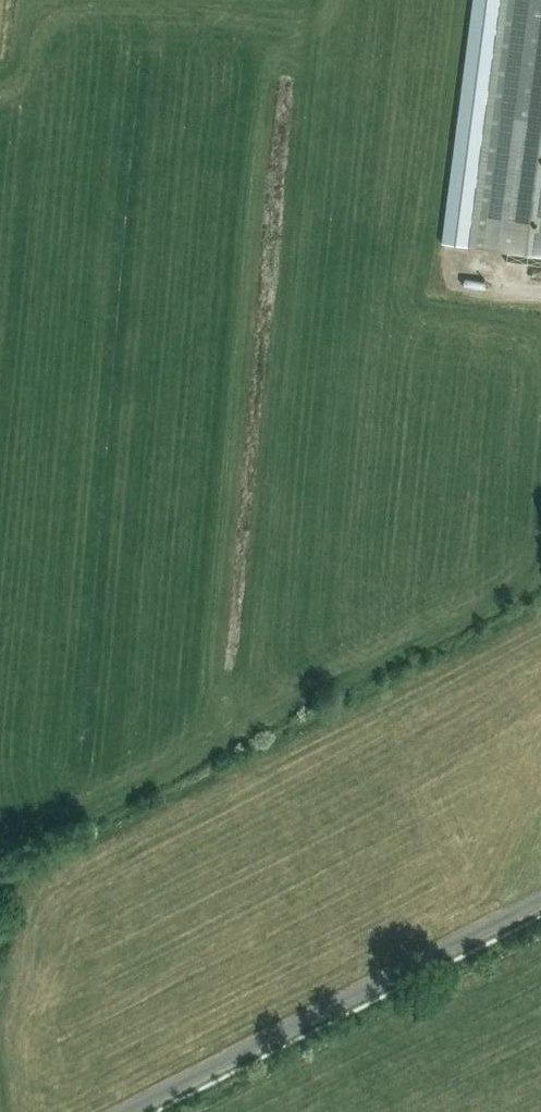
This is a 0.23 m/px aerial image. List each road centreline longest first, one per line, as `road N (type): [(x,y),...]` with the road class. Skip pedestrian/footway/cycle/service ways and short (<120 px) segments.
road 1 (unclassified): [(540,900),(122,1111)]

